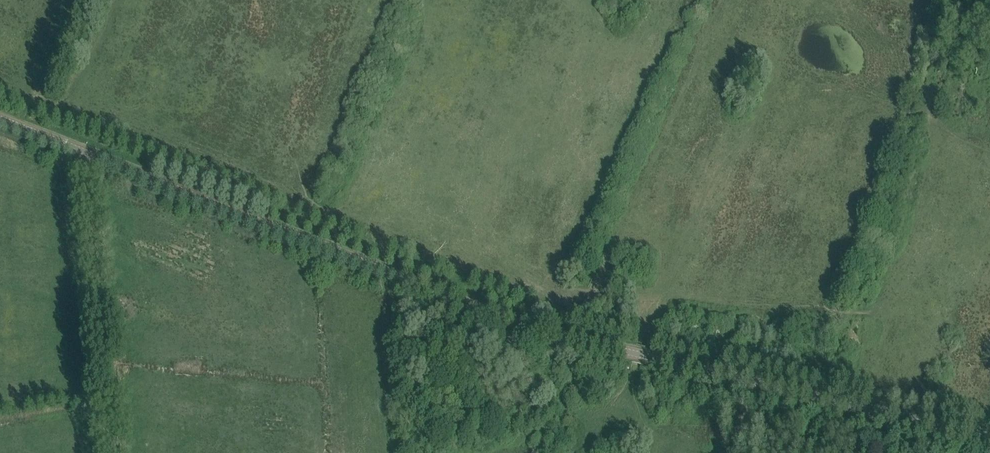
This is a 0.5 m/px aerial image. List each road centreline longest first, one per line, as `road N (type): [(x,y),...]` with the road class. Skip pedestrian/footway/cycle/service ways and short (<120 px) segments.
road 1 (tertiary): [(705,370),(517,321),(0,119)]
road 2 (track): [(82,152),(110,452)]
road 3 (tertiary): [(705,370),(989,437)]

